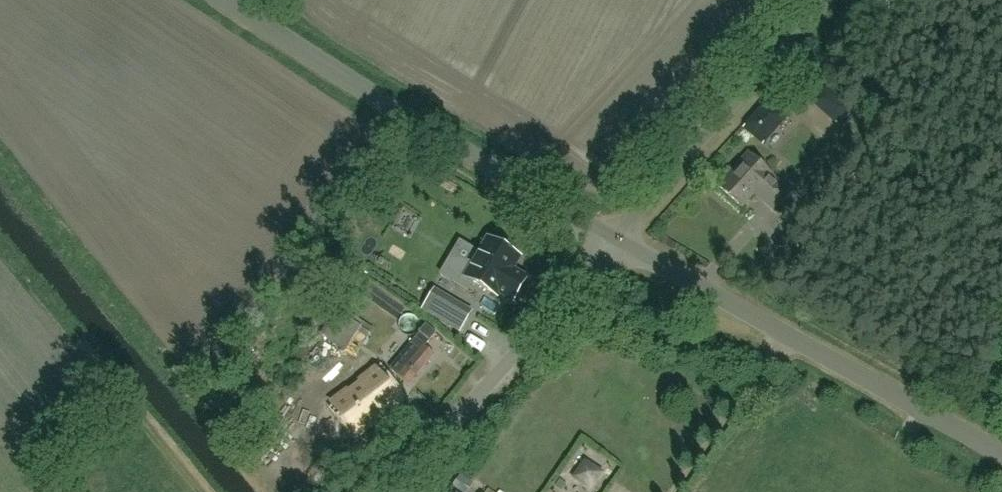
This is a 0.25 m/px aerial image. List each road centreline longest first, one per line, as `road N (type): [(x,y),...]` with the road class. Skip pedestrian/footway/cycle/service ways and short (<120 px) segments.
road 1 (unclassified): [(613,242),(224,0)]
road 2 (unclassified): [(1001,455),(613,242)]
road 3 (unclassified): [(379,491),(613,242)]
road 4 (unclassified): [(613,242),(810,0)]

